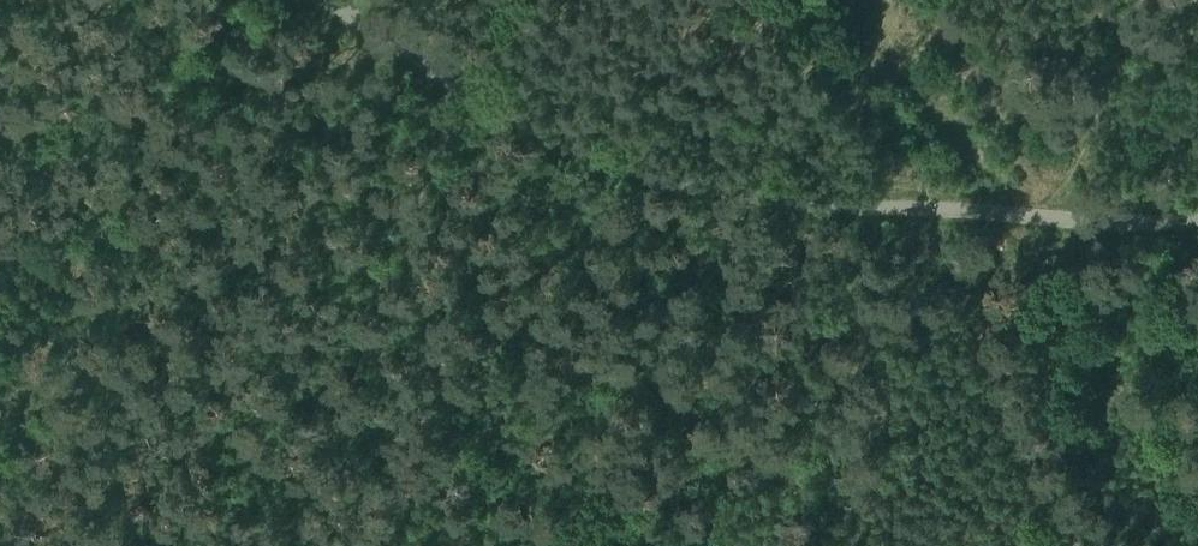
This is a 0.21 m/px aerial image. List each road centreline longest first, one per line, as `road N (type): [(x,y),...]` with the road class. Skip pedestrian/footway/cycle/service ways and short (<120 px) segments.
road 1 (track): [(938,207),(729,194),(620,163),(450,81)]
road 2 (track): [(1197,207),(1065,216),(938,207)]
road 3 (track): [(450,81),(328,0)]

